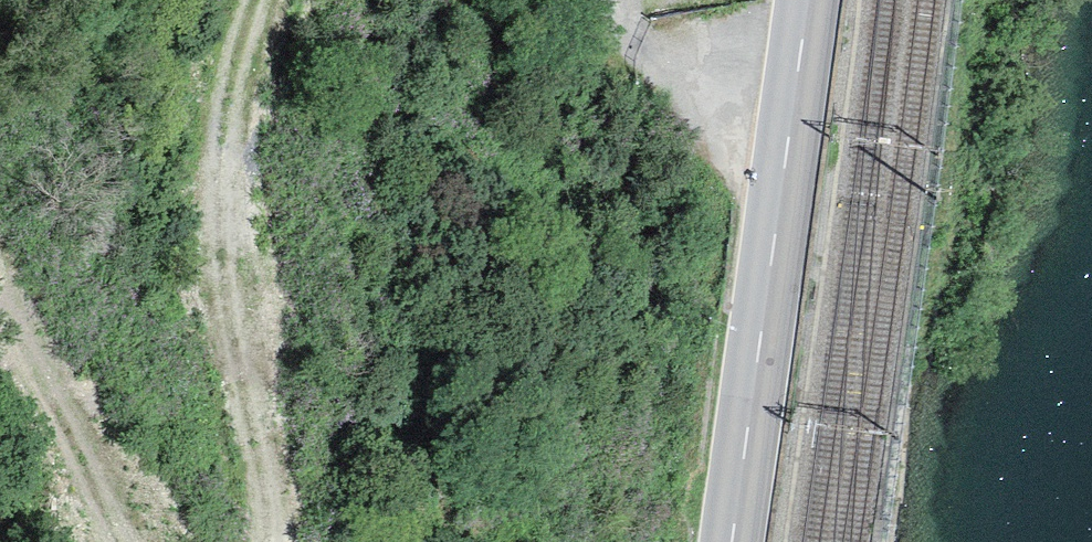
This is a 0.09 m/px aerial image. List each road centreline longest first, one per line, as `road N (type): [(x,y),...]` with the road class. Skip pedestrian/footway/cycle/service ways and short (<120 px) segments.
road 1 (primary): [(734,541),(809,0)]
road 2 (track): [(291,0),(256,124),(251,218),(260,541)]
road 3 (track): [(134,541),(0,280)]
road 4 (track): [(789,153),(629,44),(622,0)]

